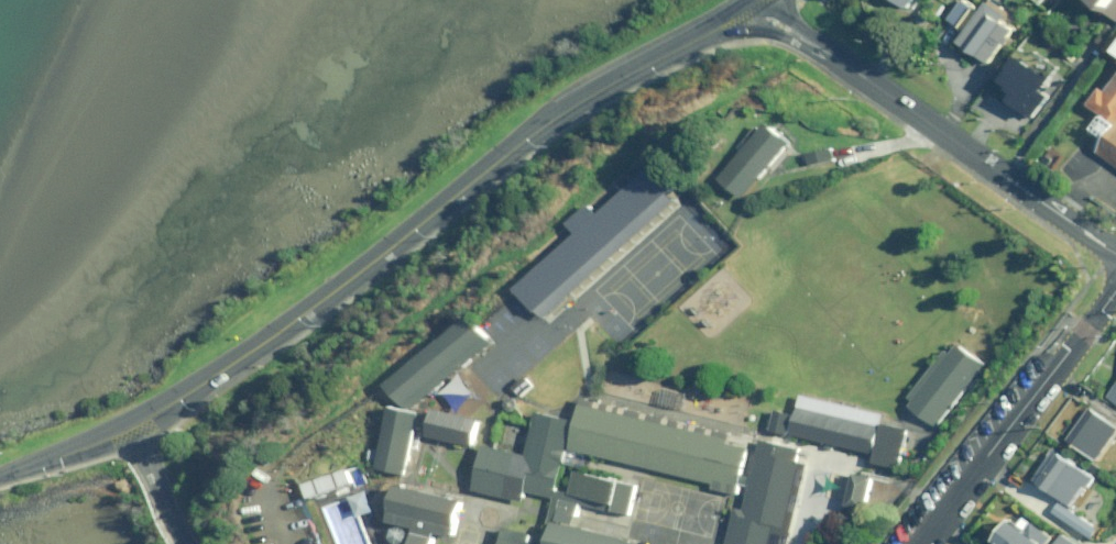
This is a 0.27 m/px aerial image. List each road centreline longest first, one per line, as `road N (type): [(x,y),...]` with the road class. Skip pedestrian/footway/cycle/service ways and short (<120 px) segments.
road 1 (tertiary): [(753,6),(555,117),(312,307),(170,403),(89,449),(0,482)]
road 2 (residential): [(1115,252),(753,6)]
road 3 (residential): [(919,543),(1115,294)]

